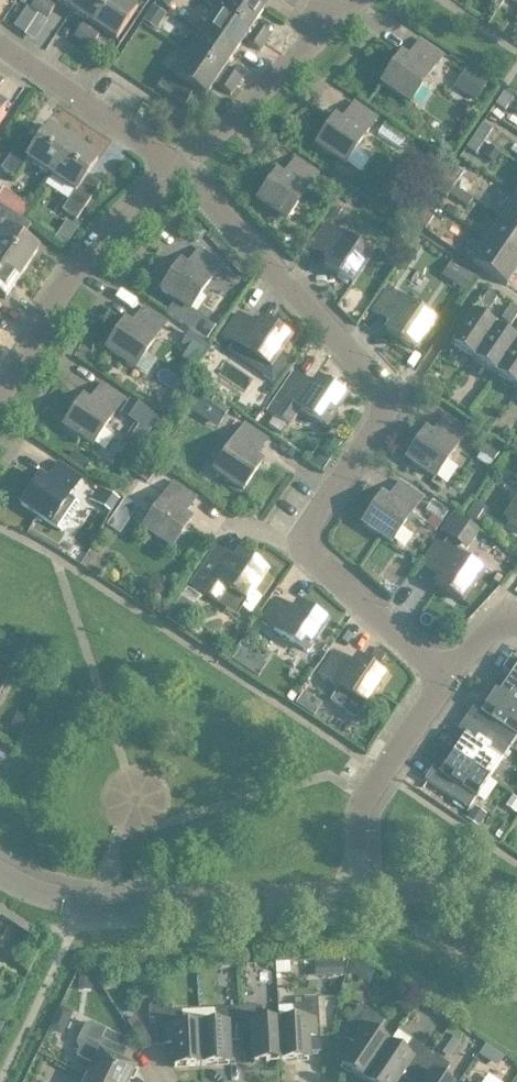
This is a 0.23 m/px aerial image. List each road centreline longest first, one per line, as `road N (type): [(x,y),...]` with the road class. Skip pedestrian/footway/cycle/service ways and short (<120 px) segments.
road 1 (residential): [(439,683),(291,547),(388,398),(172,167)]
road 2 (tertiary): [(348,886),(81,905),(0,869)]
road 3 (residential): [(0,394),(88,251),(172,167)]
road 4 (residential): [(172,167),(336,5)]
road 5 (residential): [(348,886),(366,799),(439,683)]
road 6 (residential): [(0,48),(172,167)]
road 7 (tertiary): [(516,912),(448,885),(348,886)]

